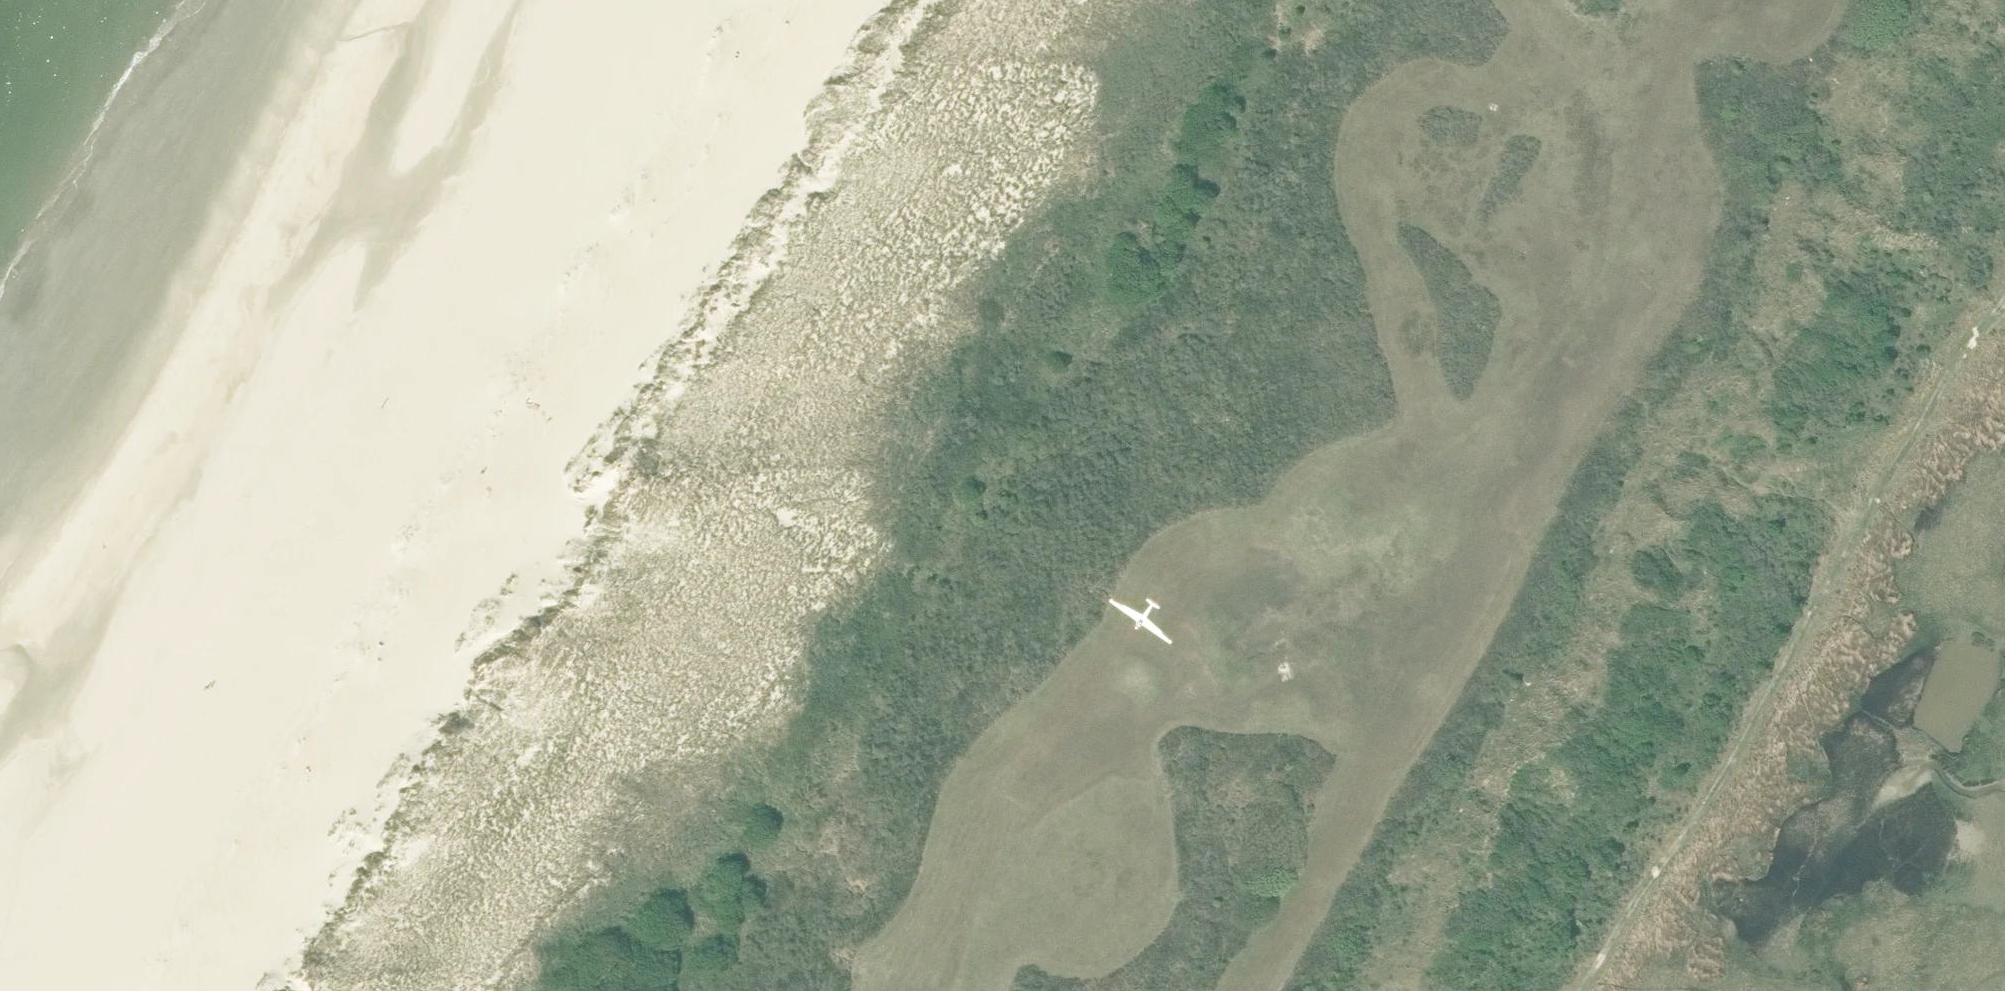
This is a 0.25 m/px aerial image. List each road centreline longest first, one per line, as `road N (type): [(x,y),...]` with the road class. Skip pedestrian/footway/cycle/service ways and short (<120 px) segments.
road 1 (track): [(2004,295),(1960,356),(1576,990)]

